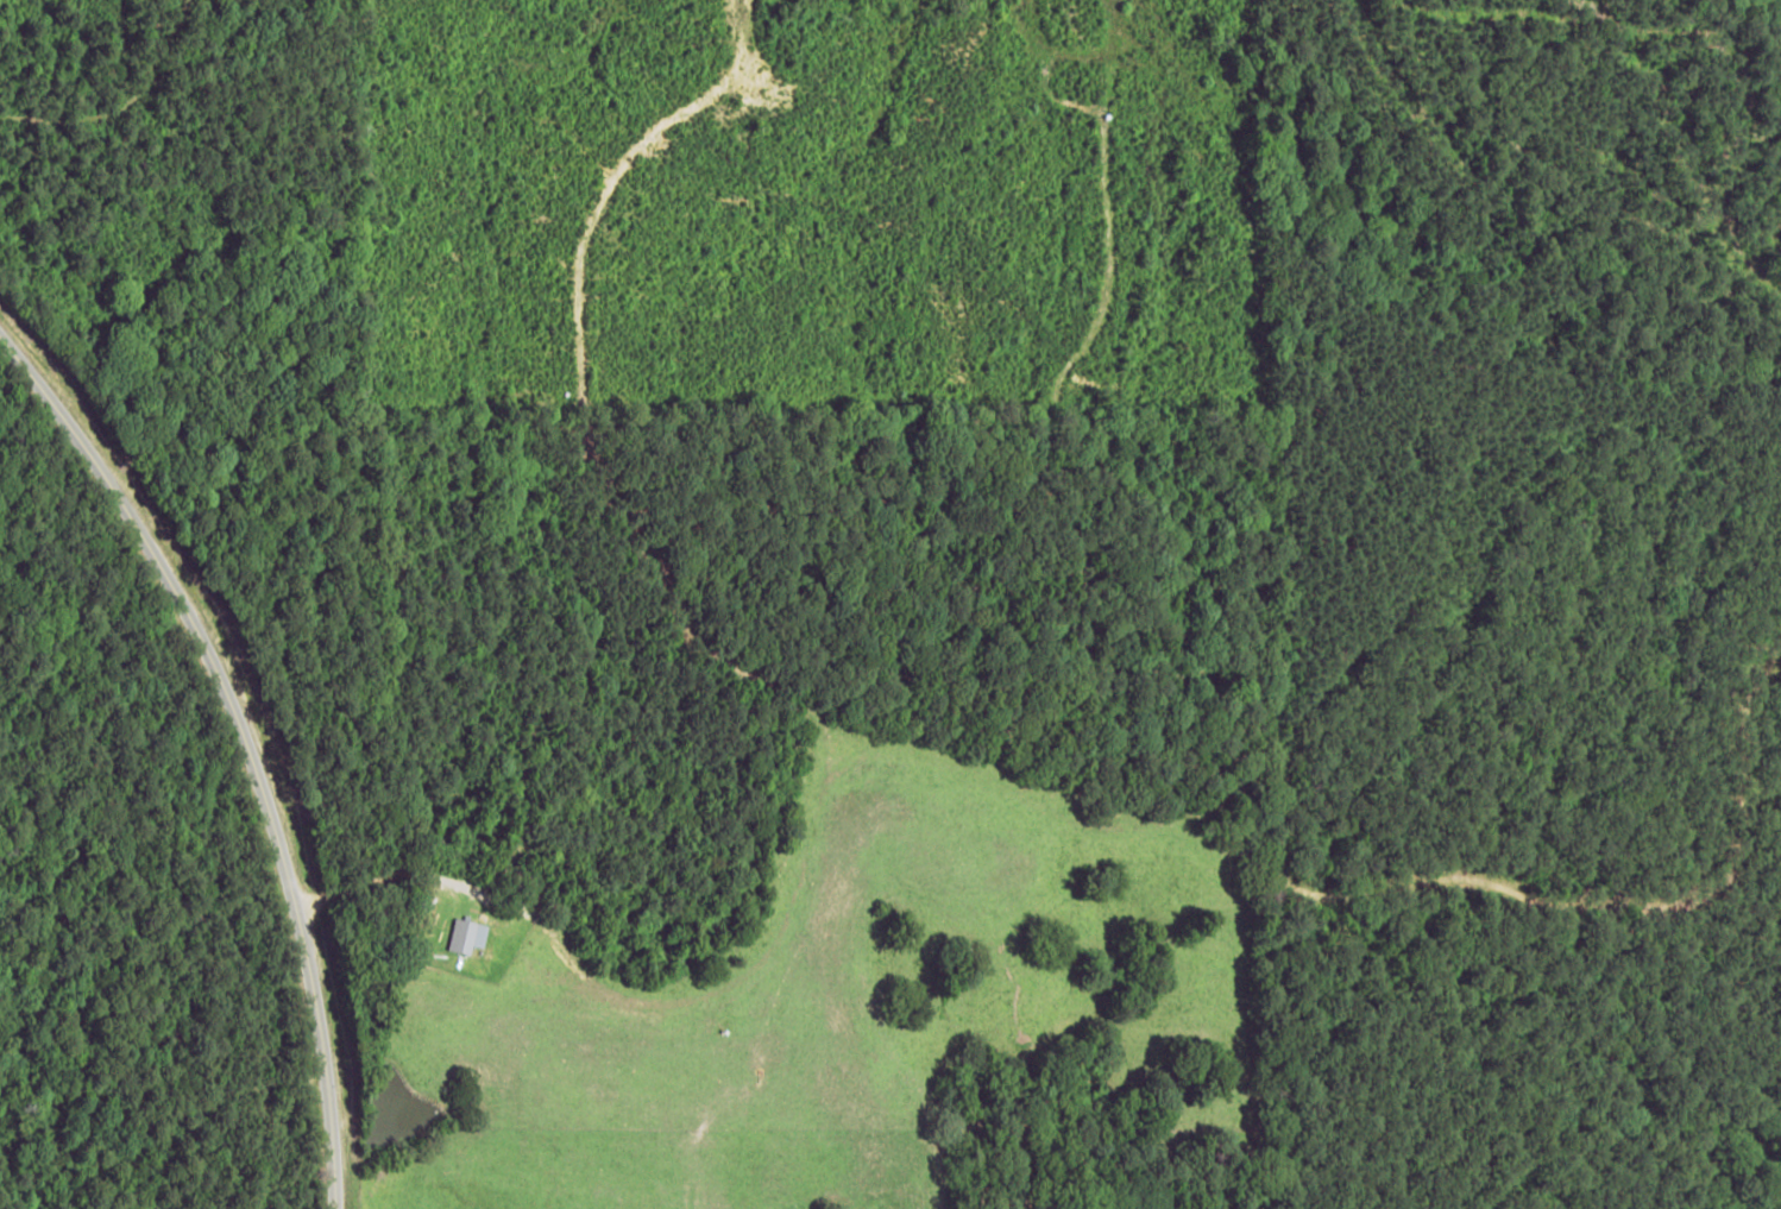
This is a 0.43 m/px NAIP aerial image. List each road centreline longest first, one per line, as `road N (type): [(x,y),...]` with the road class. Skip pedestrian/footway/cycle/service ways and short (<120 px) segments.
road 1 (tertiary): [(276,1208),(272,1029),(214,761),(71,434),(0,341)]

